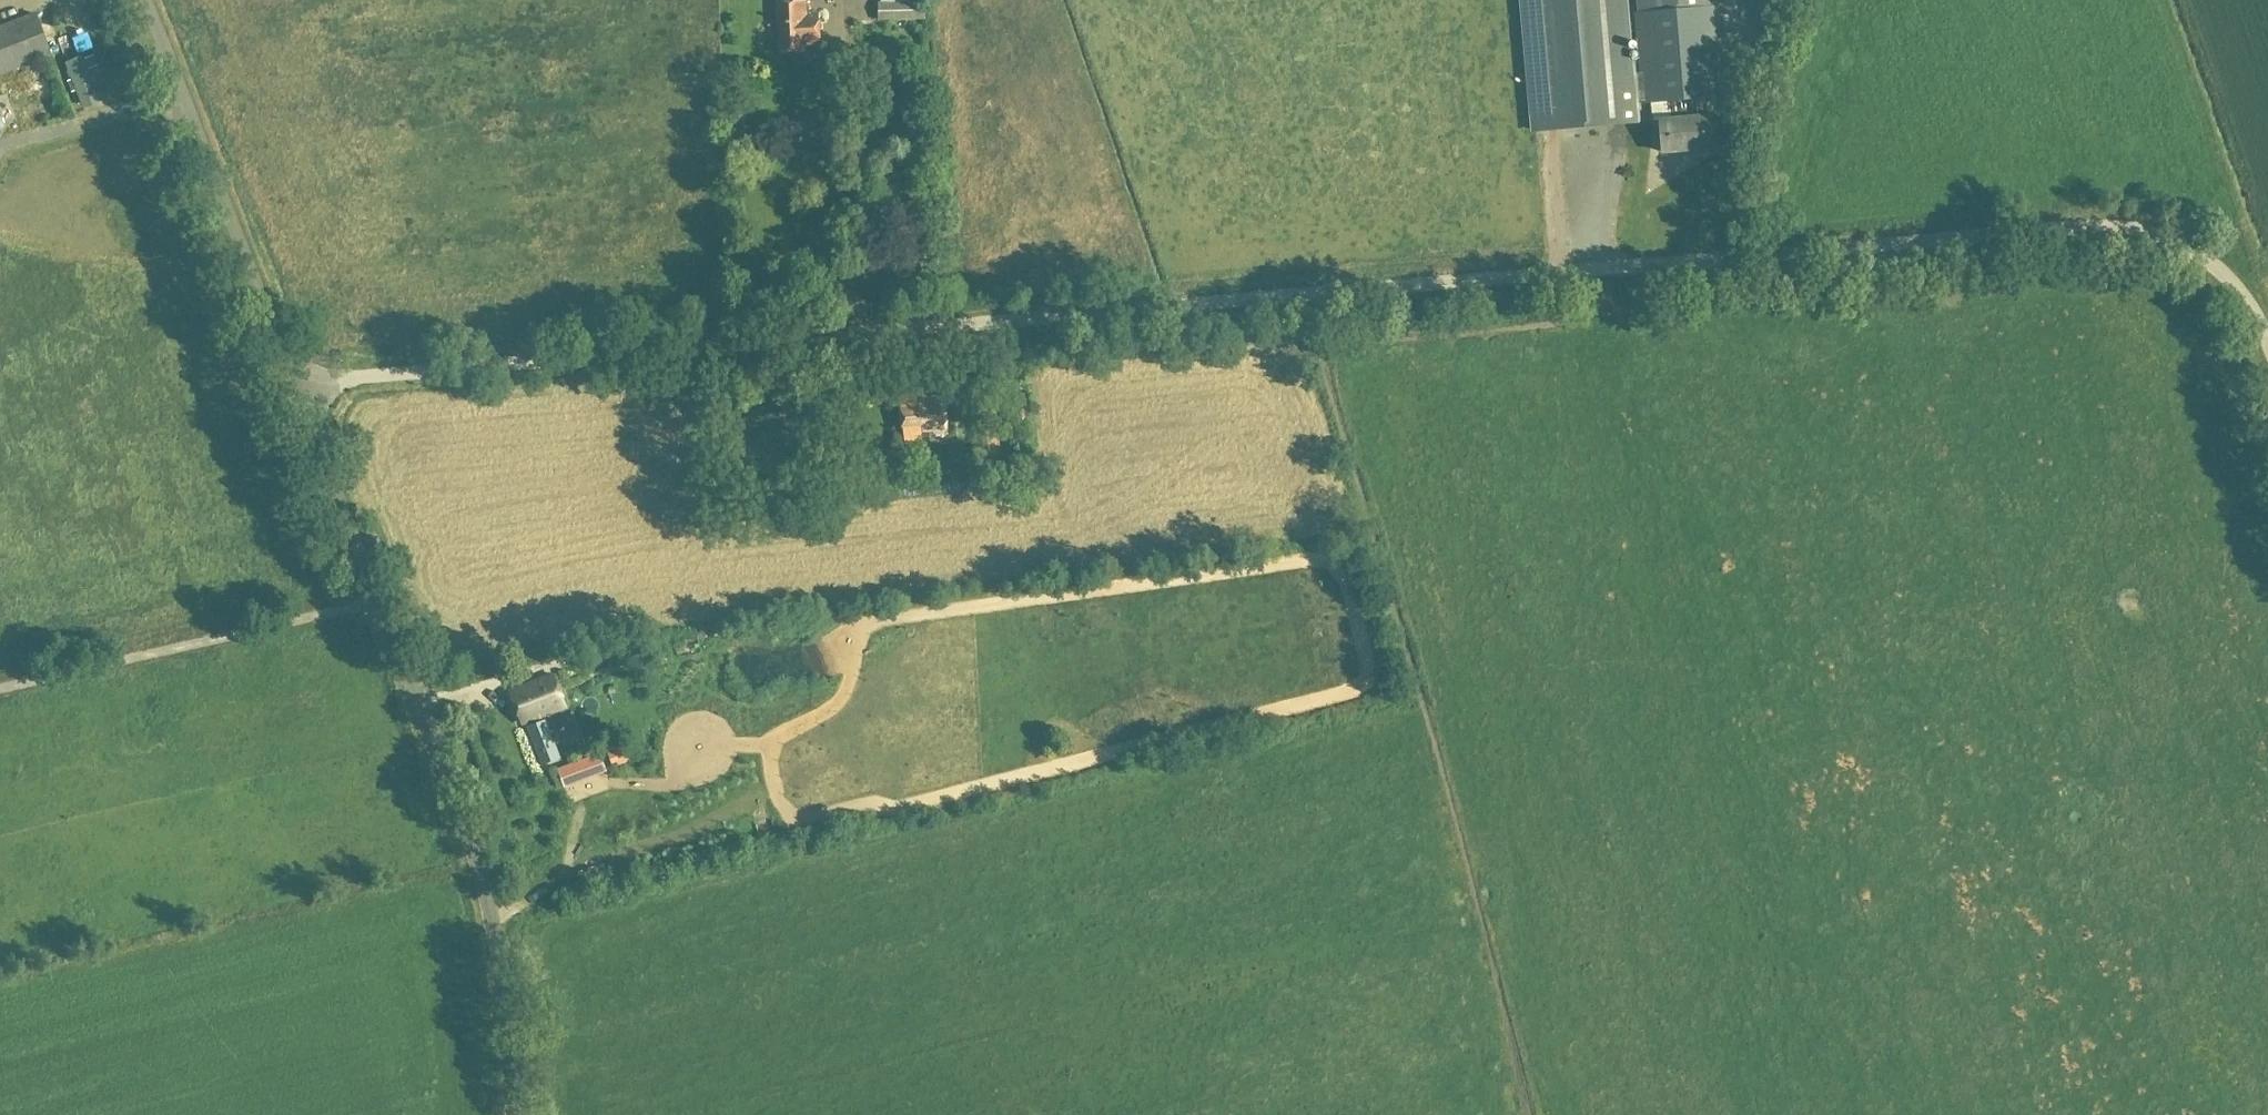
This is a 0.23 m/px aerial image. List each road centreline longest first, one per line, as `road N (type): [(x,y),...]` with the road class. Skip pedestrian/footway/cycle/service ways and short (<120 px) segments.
road 1 (unclassified): [(2267,325),(2235,269),(2184,235),(2138,226),(1308,287),(298,389)]
road 2 (unclassified): [(524,1114),(510,959),(488,875),(298,389)]
road 3 (unclassified): [(298,389),(146,0)]

